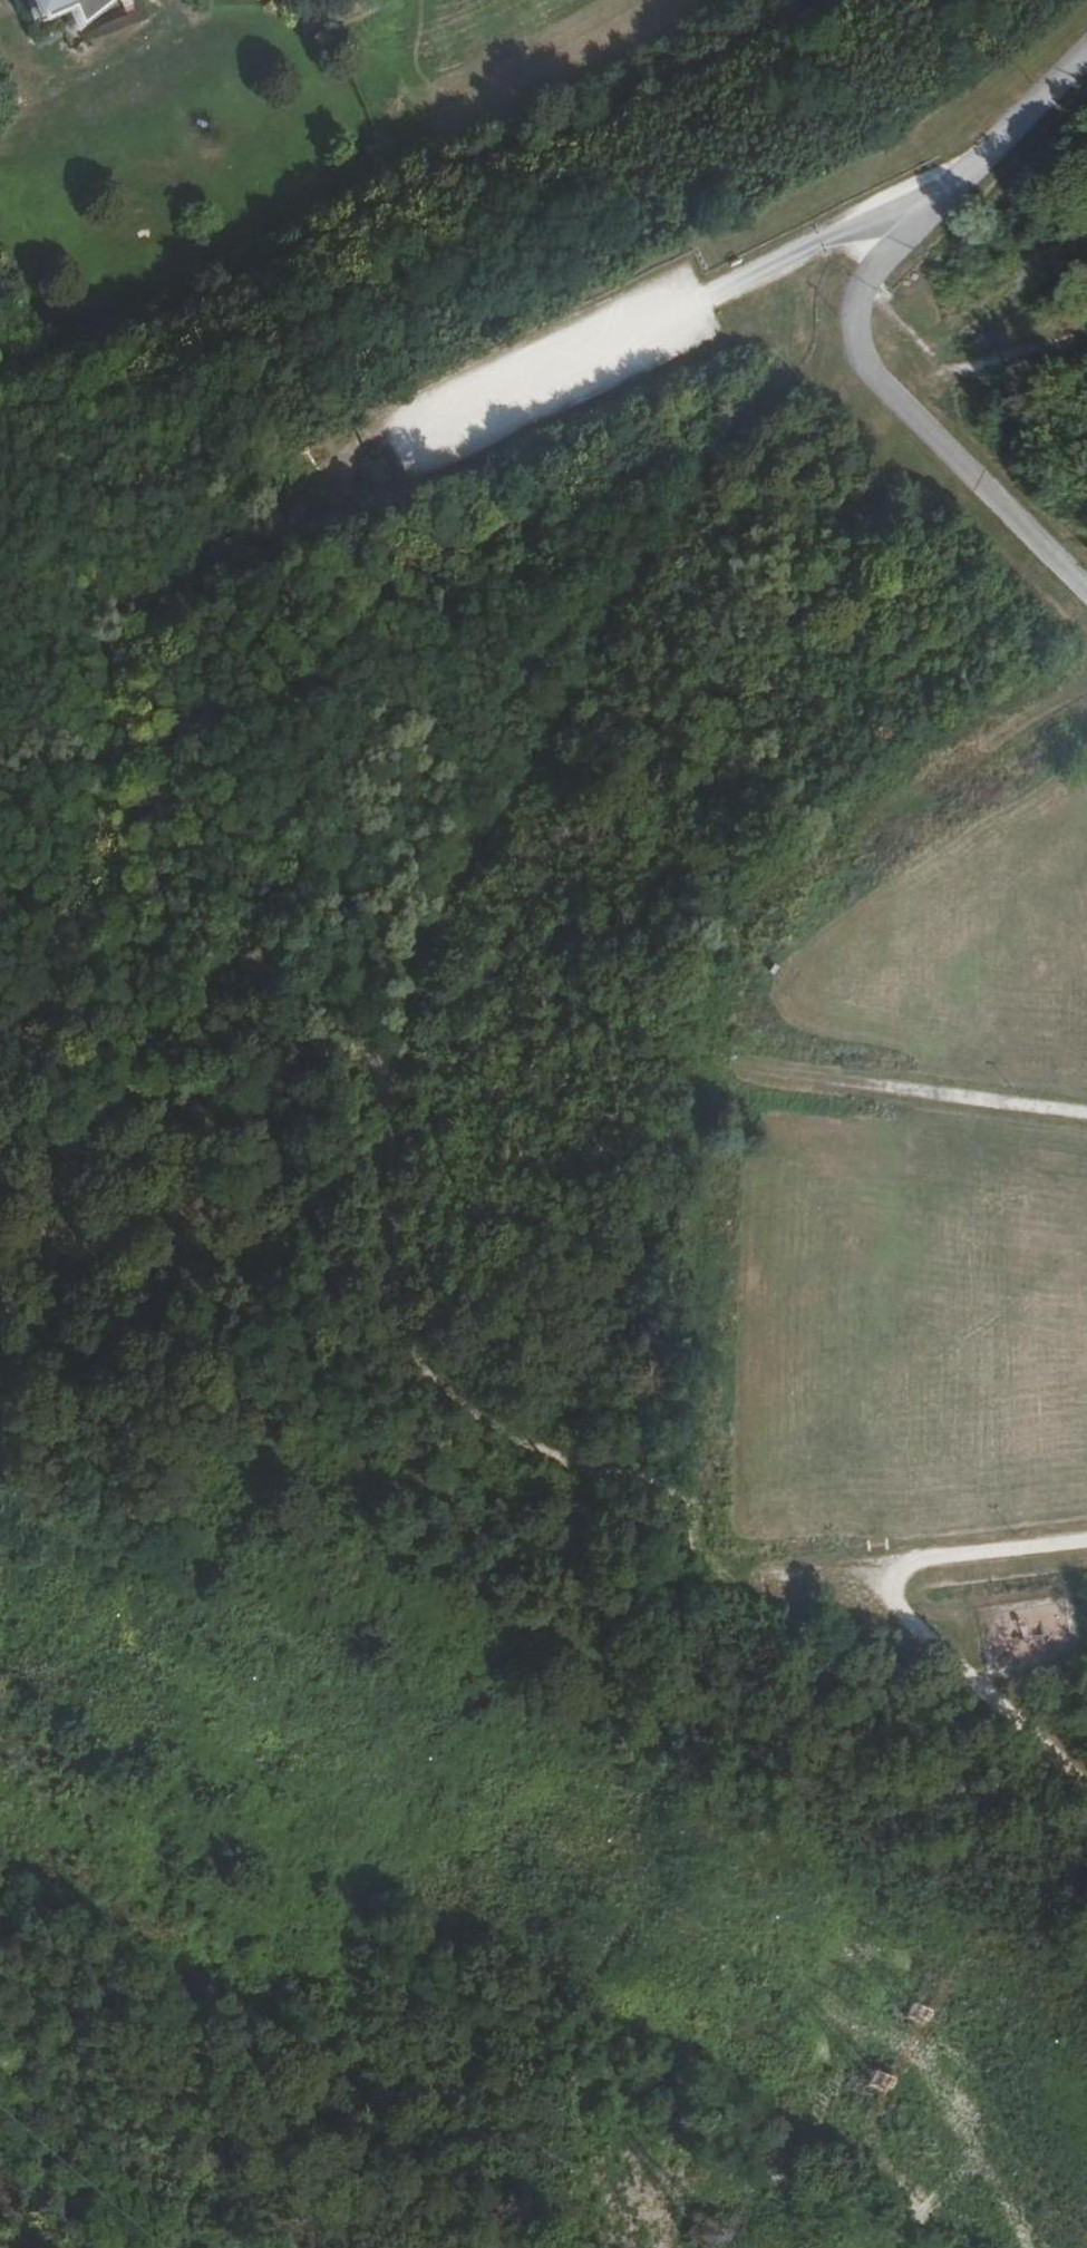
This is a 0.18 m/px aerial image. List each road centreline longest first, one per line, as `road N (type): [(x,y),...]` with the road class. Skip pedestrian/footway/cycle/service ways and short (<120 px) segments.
road 1 (track): [(780,266),(787,339),(768,388),(663,529),(495,830),(418,946),(391,1095),(400,1315),(429,1372),(485,1419),(551,1449),(677,1473)]

